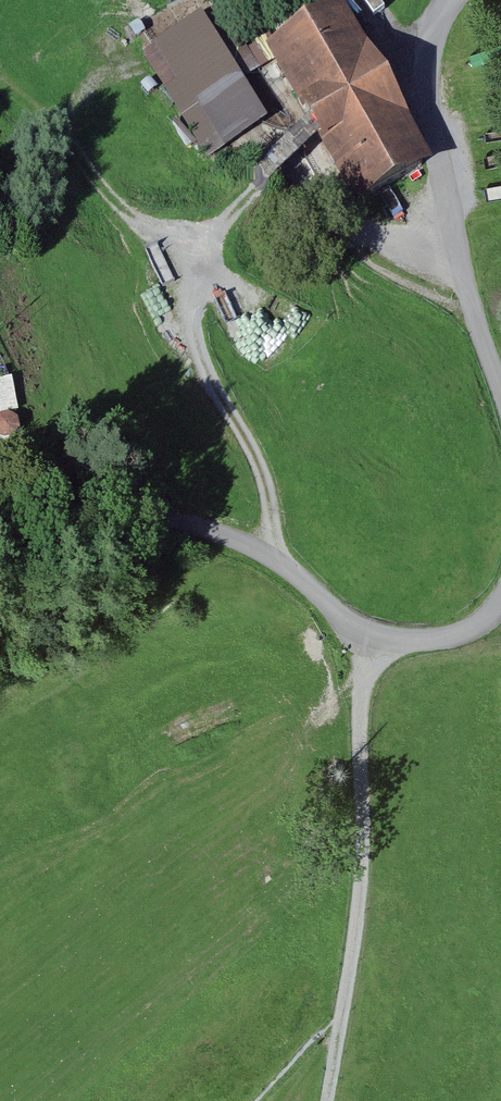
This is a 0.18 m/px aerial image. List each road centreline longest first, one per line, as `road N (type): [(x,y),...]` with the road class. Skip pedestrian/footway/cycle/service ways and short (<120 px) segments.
road 1 (unclassified): [(0,477),(205,530),(279,561),(372,638),(456,634),(500,605)]
road 2 (unclassified): [(500,379),(469,293),(430,75),(431,42),(452,0)]
road 3 (track): [(372,638),(362,687),(363,844),(342,1016)]

